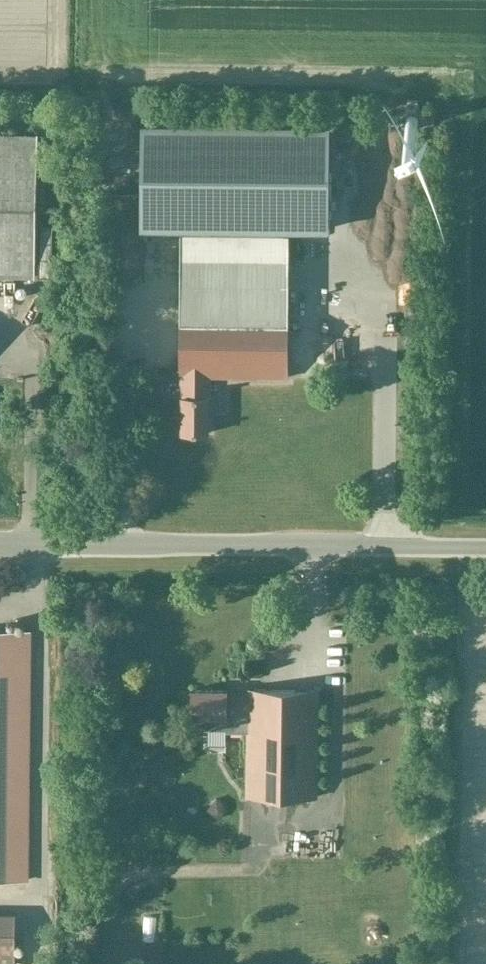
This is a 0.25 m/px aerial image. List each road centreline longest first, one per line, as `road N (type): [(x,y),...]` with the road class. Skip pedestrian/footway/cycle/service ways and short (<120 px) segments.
road 1 (unclassified): [(485,549),(0,544)]

